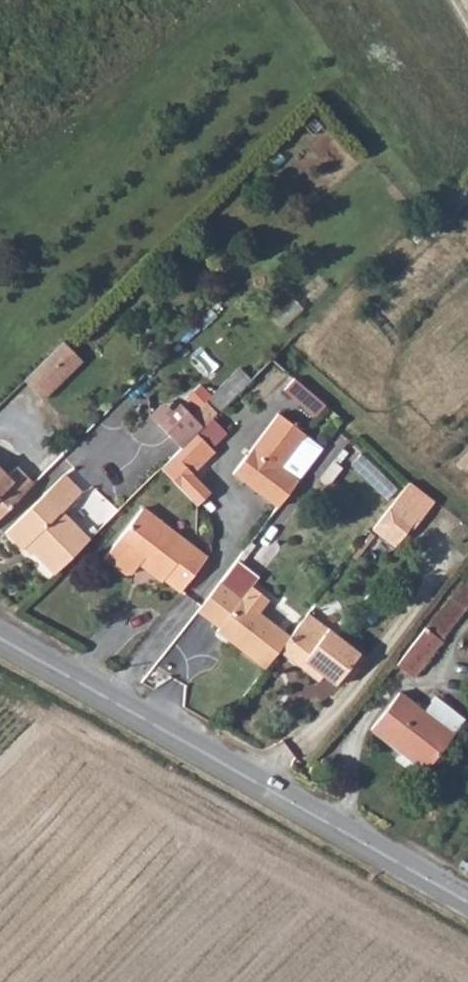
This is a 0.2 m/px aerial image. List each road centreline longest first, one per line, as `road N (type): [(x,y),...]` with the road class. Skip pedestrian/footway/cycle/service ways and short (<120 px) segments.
road 1 (secondary): [(0,639),(467,903)]
road 2 (track): [(467,512),(293,365)]

